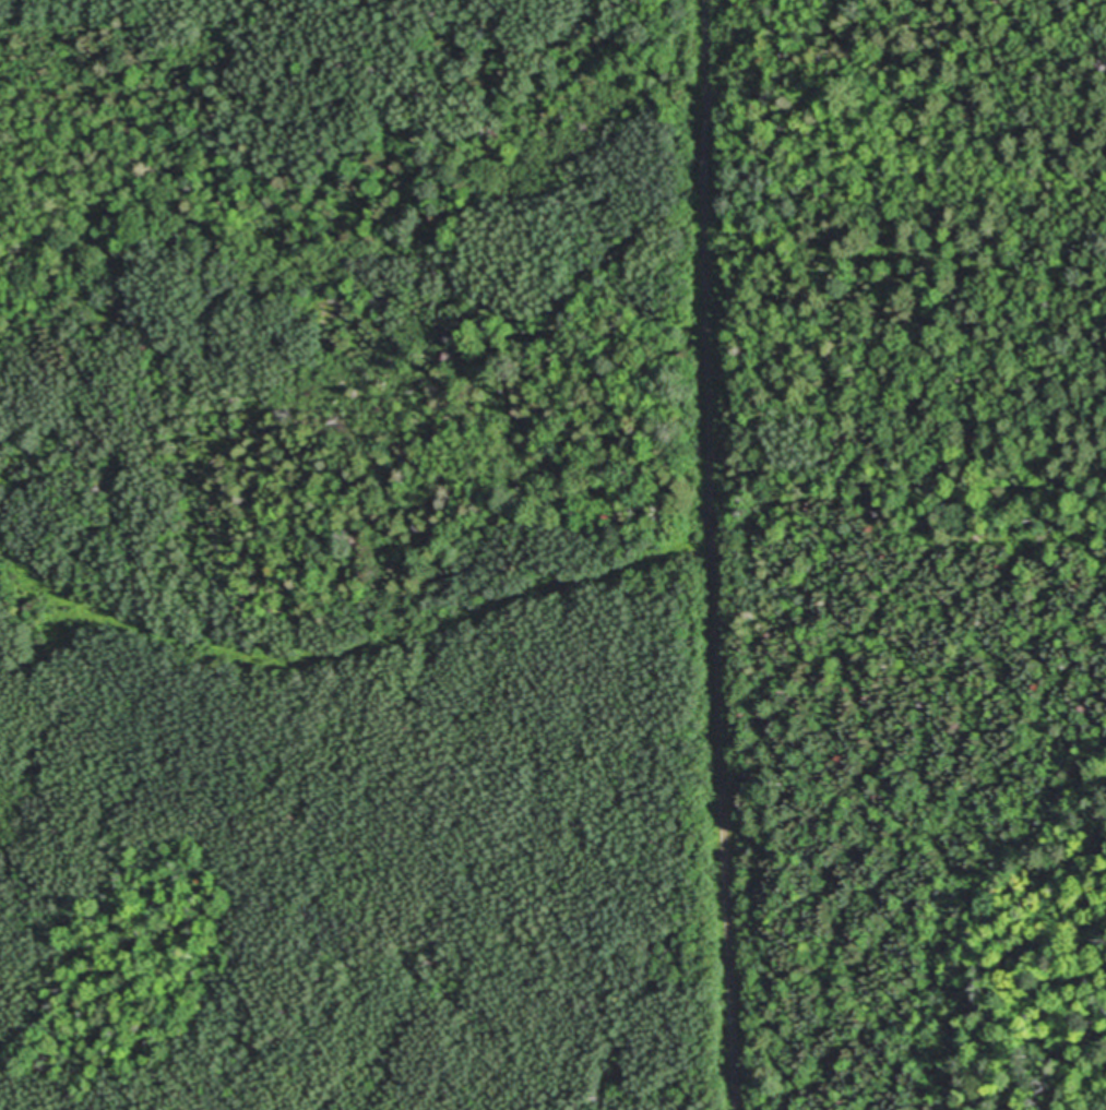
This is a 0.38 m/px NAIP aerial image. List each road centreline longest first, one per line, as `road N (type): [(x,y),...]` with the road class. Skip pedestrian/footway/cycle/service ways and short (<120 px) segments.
road 1 (residential): [(742,1109),(697,0)]

